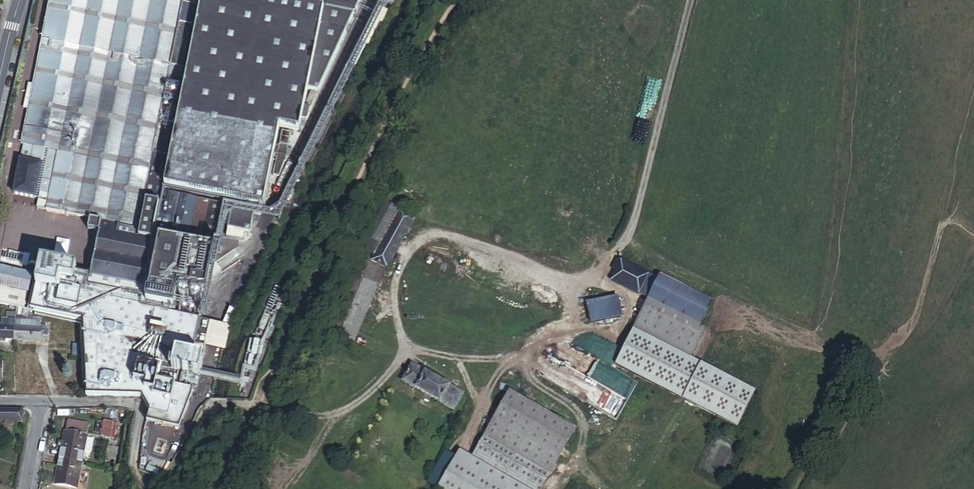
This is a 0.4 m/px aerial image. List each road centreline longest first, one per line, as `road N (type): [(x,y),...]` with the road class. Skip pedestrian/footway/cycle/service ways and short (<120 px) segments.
road 1 (unclassified): [(38,403),(139,408),(137,473),(145,488)]
road 2 (unclassified): [(167,488),(213,411),(257,406)]

